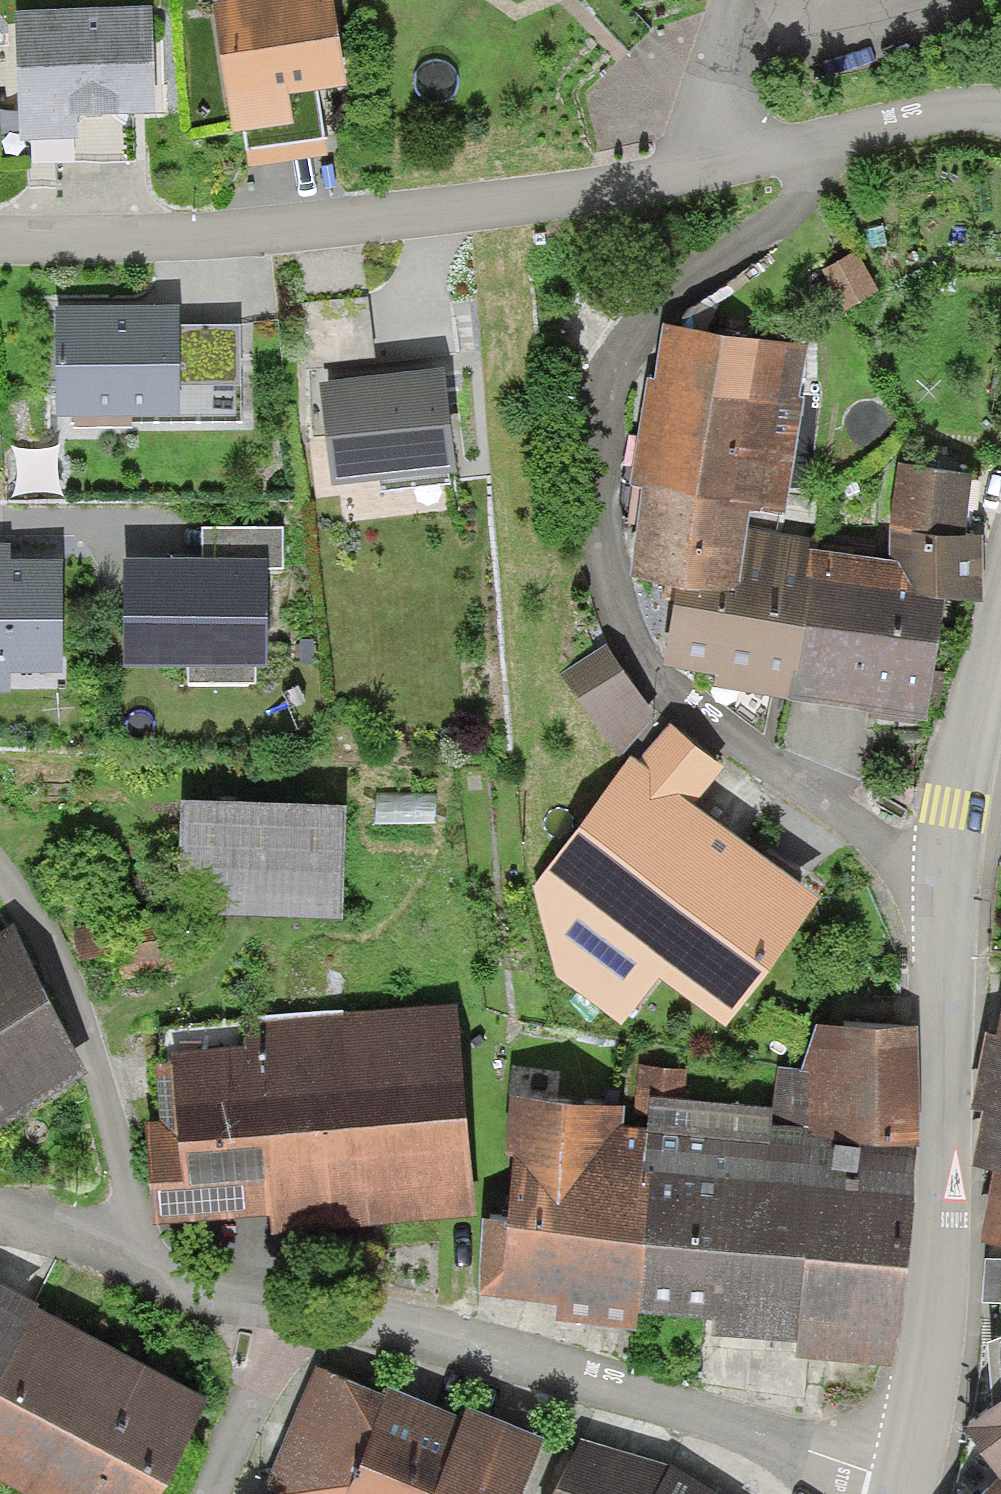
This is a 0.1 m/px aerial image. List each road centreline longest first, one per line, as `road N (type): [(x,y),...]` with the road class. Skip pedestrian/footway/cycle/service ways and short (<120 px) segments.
road 1 (residential): [(949,882),(899,860),(718,749),(655,684),(614,617),(598,549),(594,444),(617,361),(640,322),(683,280),(795,203),(815,146)]
road 2 (residential): [(721,168),(540,205),(301,237),(0,249)]
road 3 (residential): [(294,1315),(585,1374),(900,1480)]
road 4 (tertiary): [(949,882),(945,1250),(900,1480)]
road 5 (residential): [(116,1248),(130,1215),(87,1029),(0,877)]
road 6 (tertiary): [(1000,599),(951,807),(949,882)]
road 7 (residential): [(294,1315),(217,1493)]
road 8 (residential): [(116,1248),(294,1315)]
road 9 (residential): [(1000,110),(943,110),(815,146)]
road 10 (residential): [(731,0),(721,168)]

